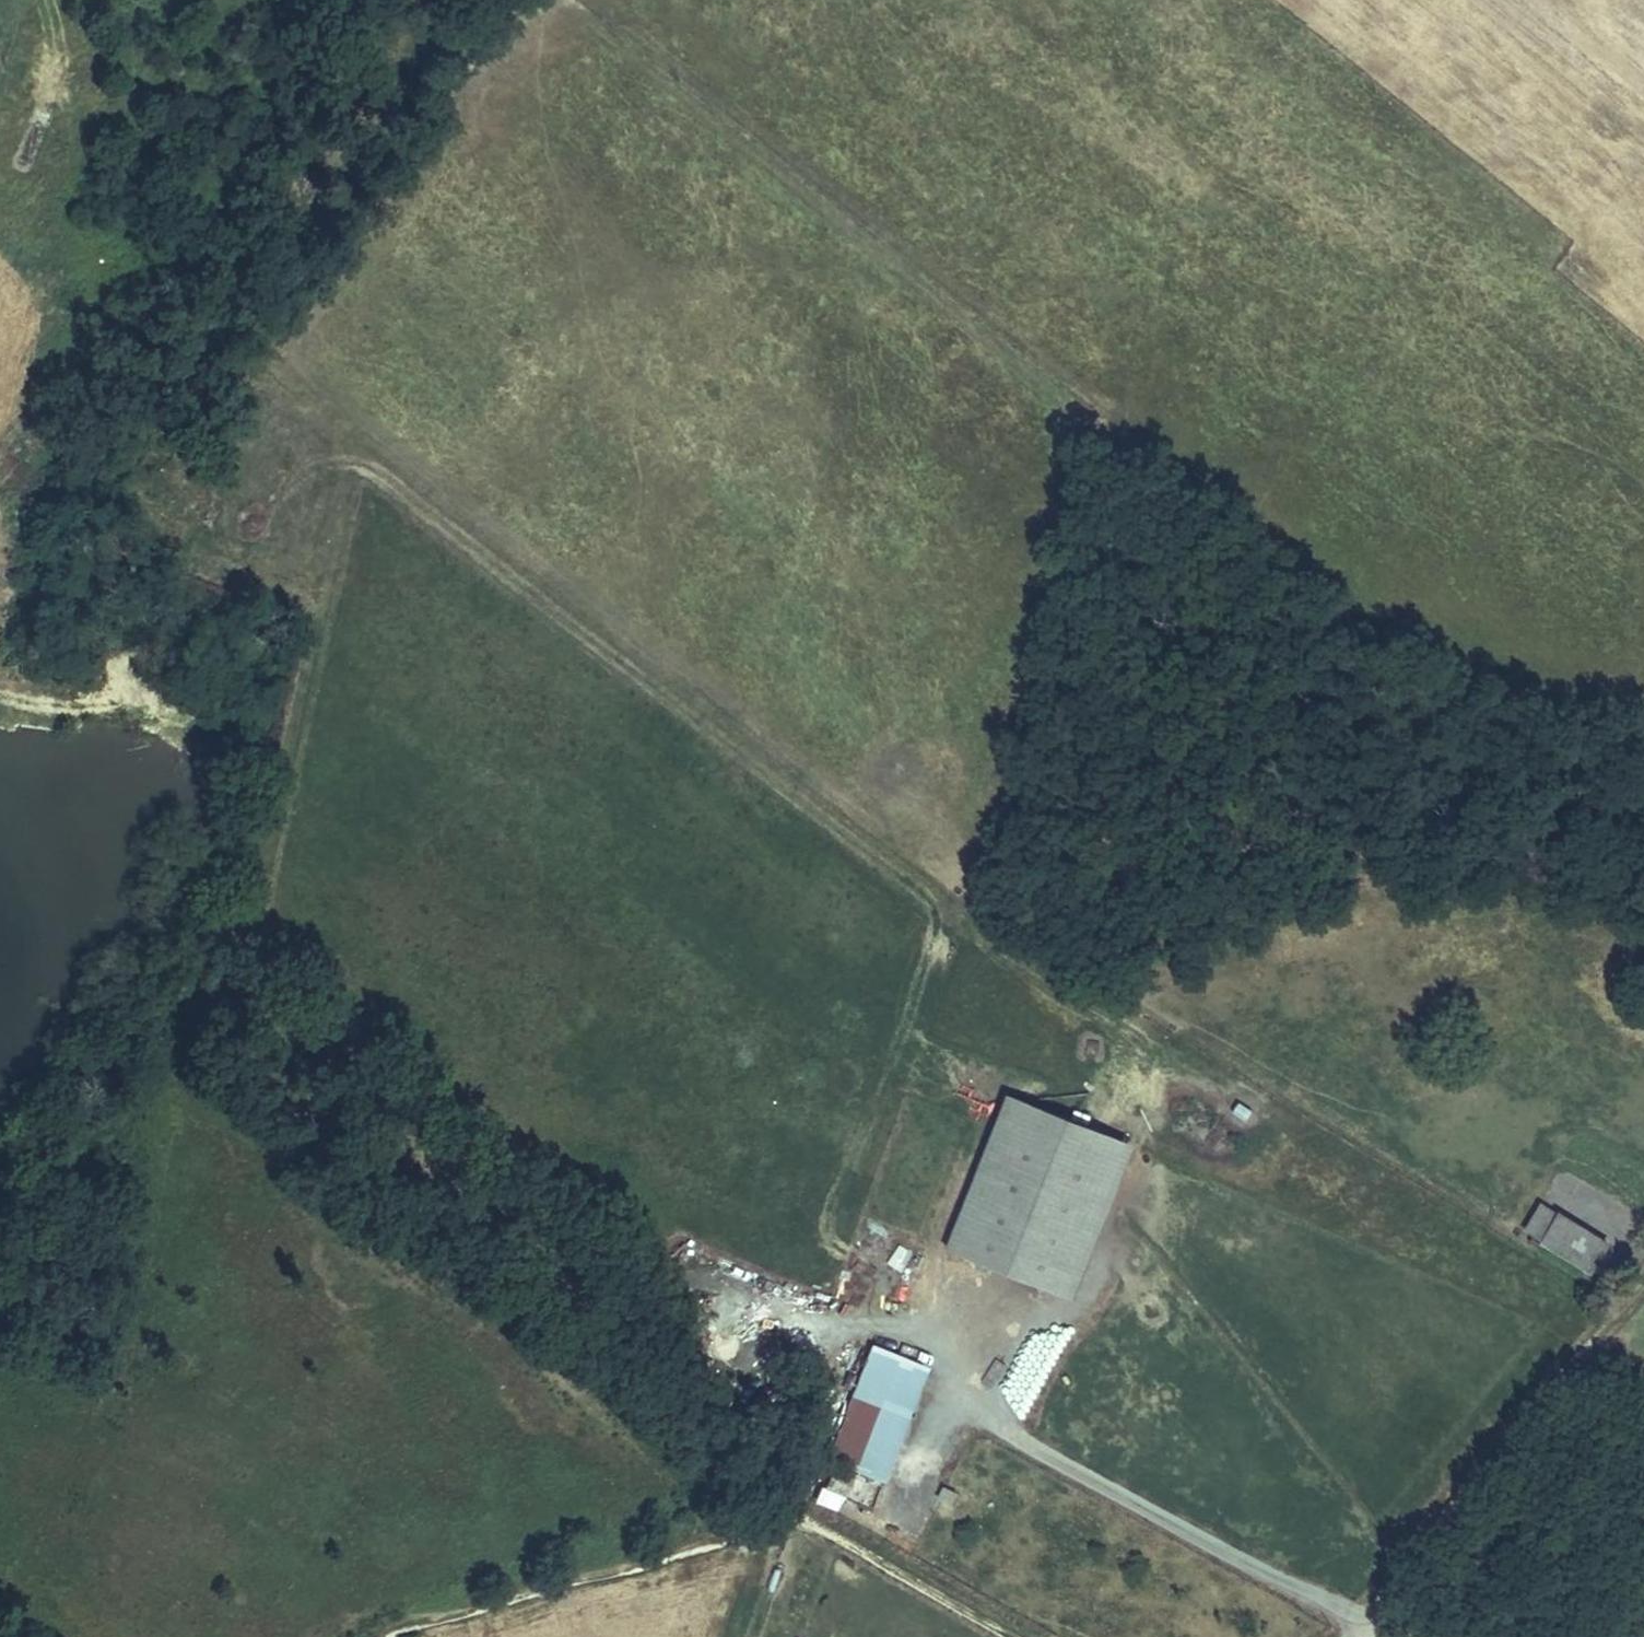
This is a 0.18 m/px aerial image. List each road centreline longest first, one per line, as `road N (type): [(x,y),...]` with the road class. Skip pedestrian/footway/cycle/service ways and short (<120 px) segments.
road 1 (track): [(403,1636),(769,1522),(805,1520),(1010,1636)]
road 2 (track): [(1643,1289),(1381,1594),(1365,1624)]

